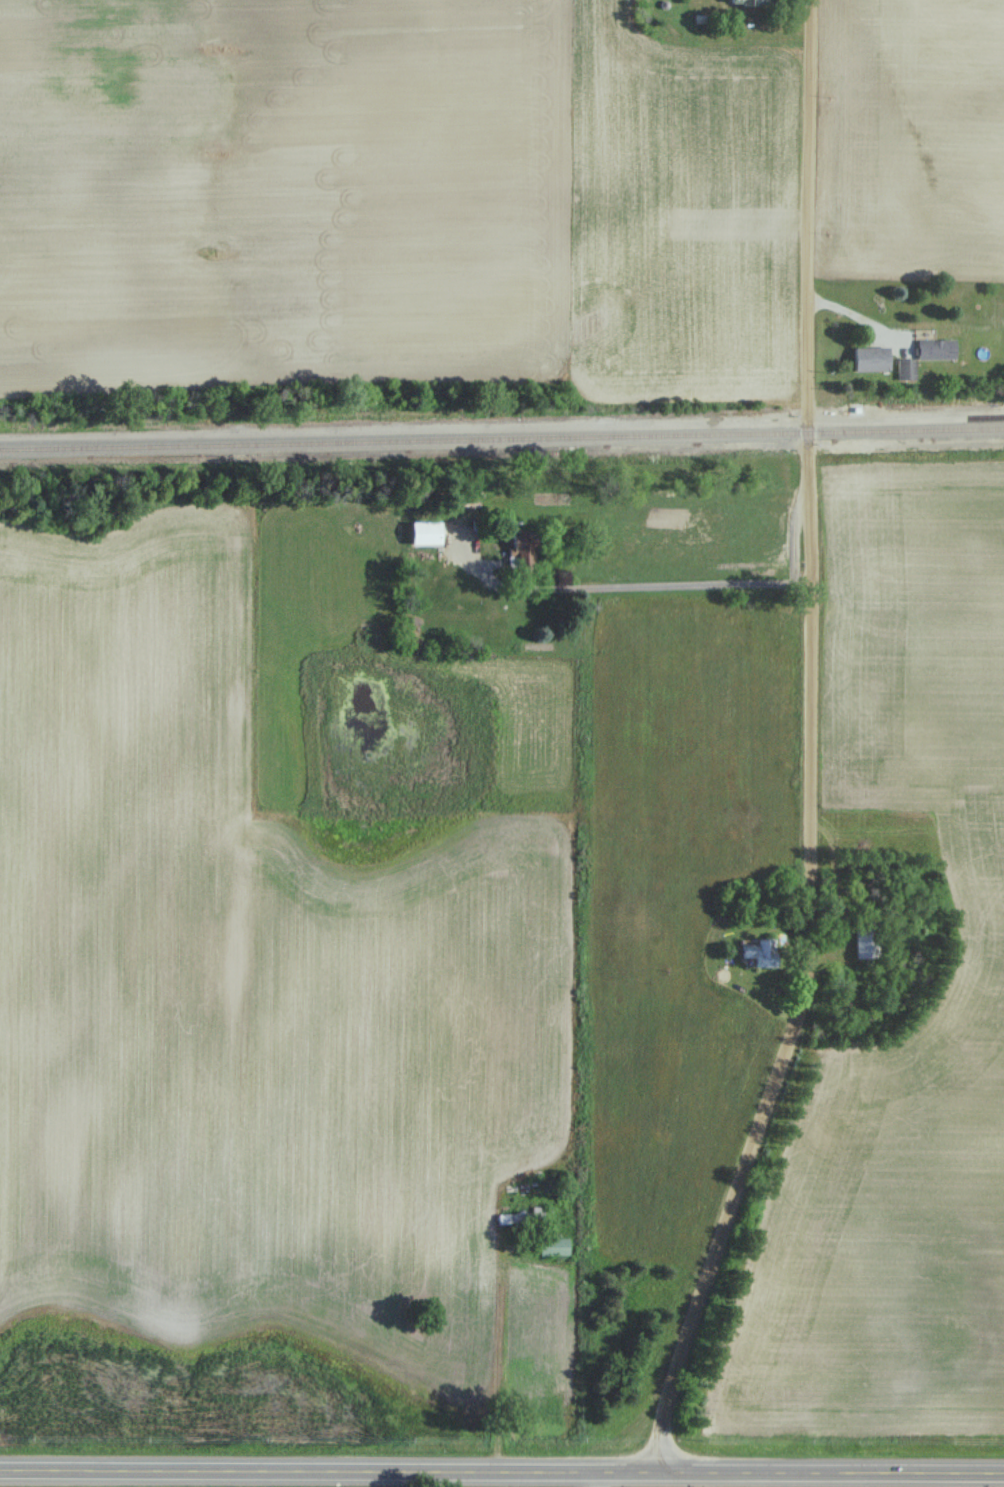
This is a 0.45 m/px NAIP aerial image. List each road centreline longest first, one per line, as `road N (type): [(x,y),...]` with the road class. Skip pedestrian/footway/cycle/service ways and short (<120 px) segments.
road 1 (residential): [(658,1470),(668,1400),(815,963),(813,0)]
road 2 (primary): [(0,1468),(1003,1471)]

